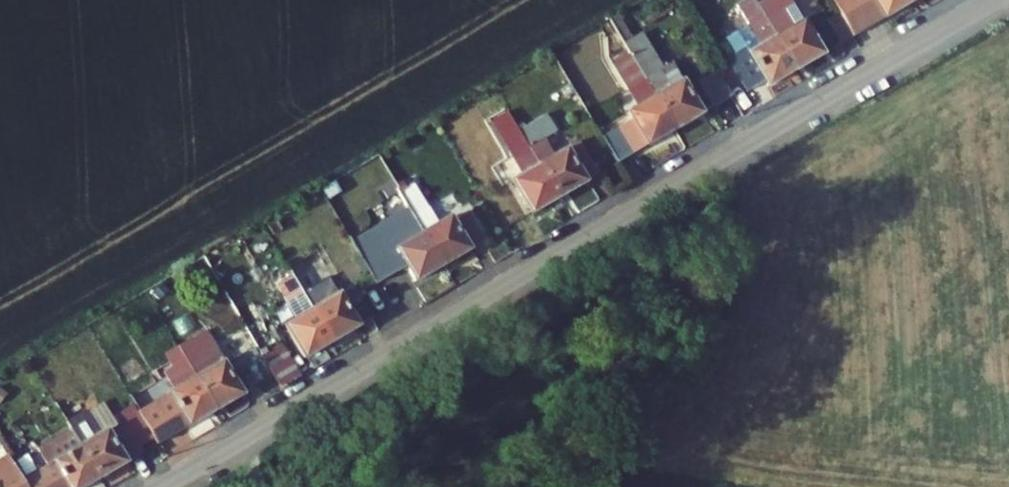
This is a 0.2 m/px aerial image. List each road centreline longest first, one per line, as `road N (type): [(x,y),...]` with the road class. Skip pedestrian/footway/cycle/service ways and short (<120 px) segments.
road 1 (residential): [(174,486),(1000,0)]

